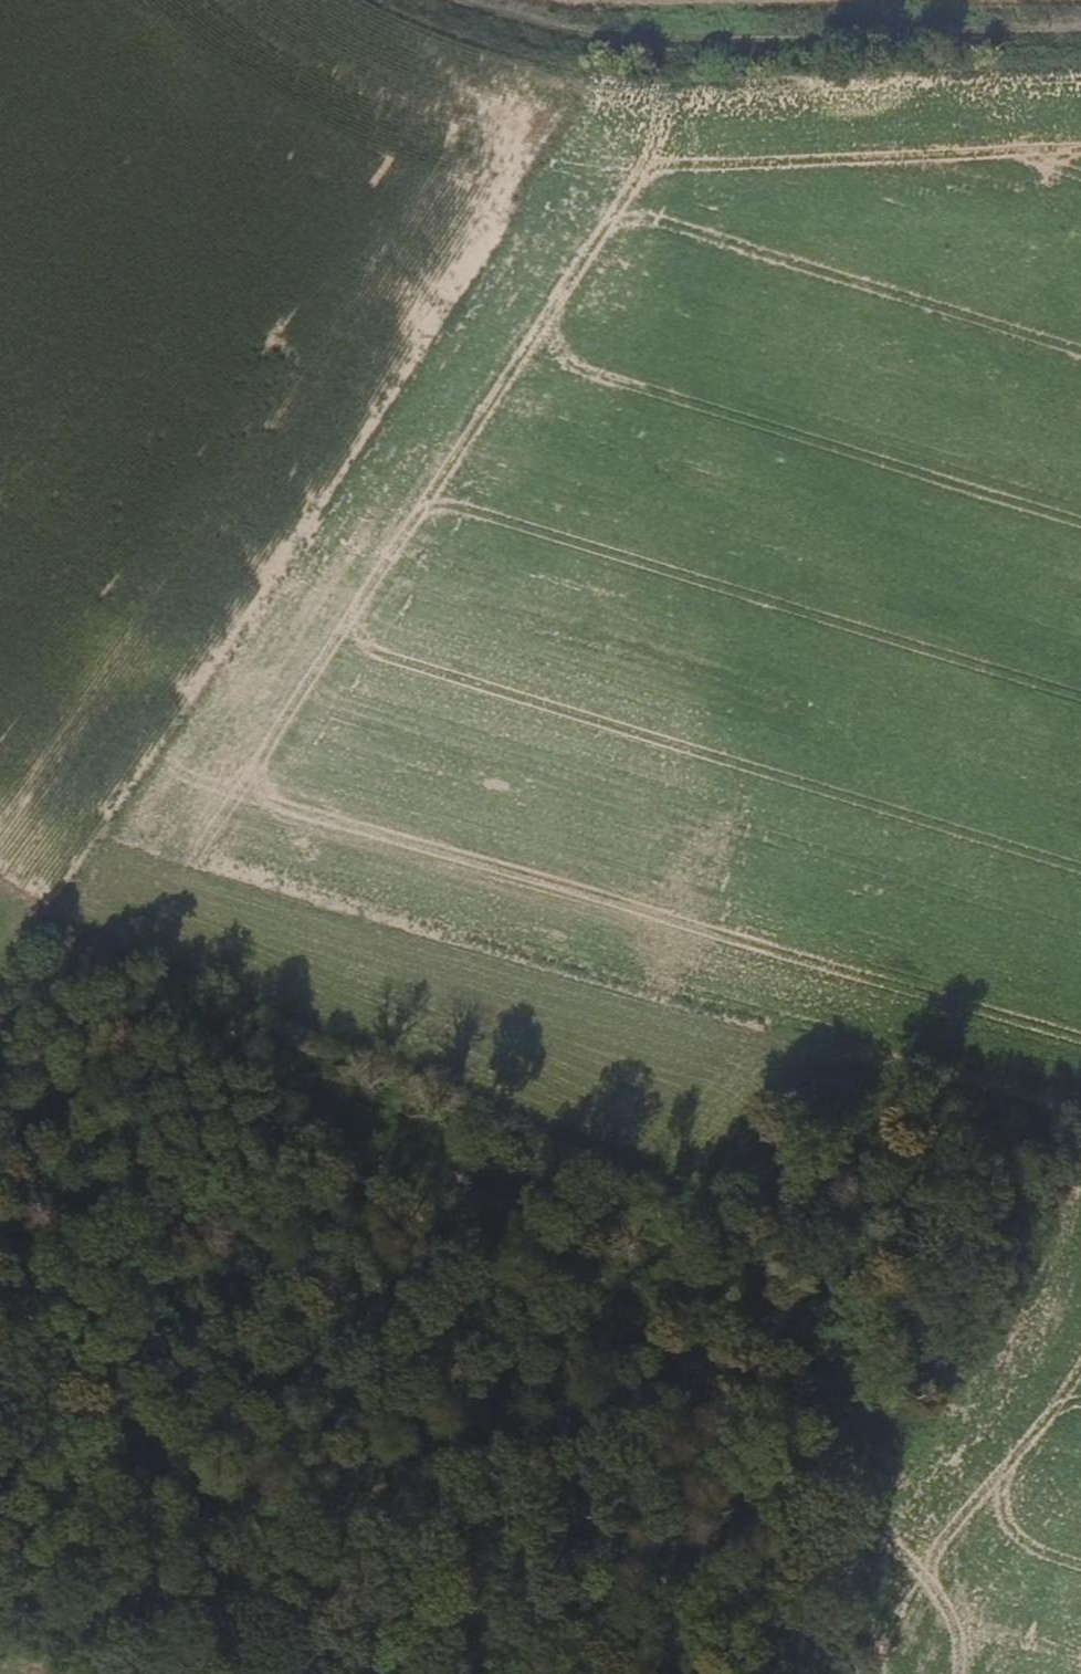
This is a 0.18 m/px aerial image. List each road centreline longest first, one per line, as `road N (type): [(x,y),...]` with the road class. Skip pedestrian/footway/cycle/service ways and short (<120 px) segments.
road 1 (track): [(475,0),(654,43),(1080,26)]

